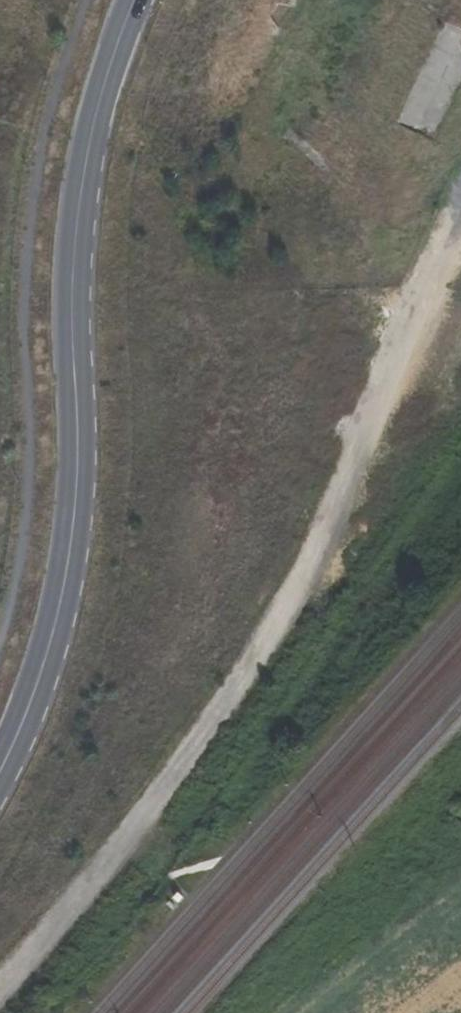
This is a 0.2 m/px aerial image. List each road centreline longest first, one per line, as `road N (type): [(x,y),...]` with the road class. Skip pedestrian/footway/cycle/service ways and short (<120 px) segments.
road 1 (track): [(0,986),(165,792),(272,635),(319,542),(392,357),(460,221)]
road 2 (tertiary): [(136,0),(99,105),(78,221),(69,559),(38,683),(0,770)]

